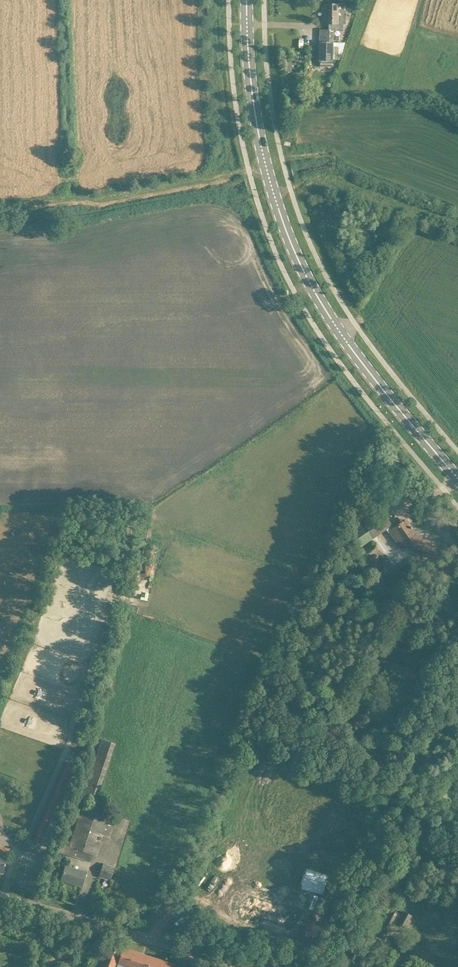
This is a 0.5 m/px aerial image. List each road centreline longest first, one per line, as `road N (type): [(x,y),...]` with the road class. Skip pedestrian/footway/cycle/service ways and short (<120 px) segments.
road 1 (secondary): [(457,479),(359,359),(292,246),(255,115),(246,0)]
road 2 (unclassified): [(246,966),(0,898)]

